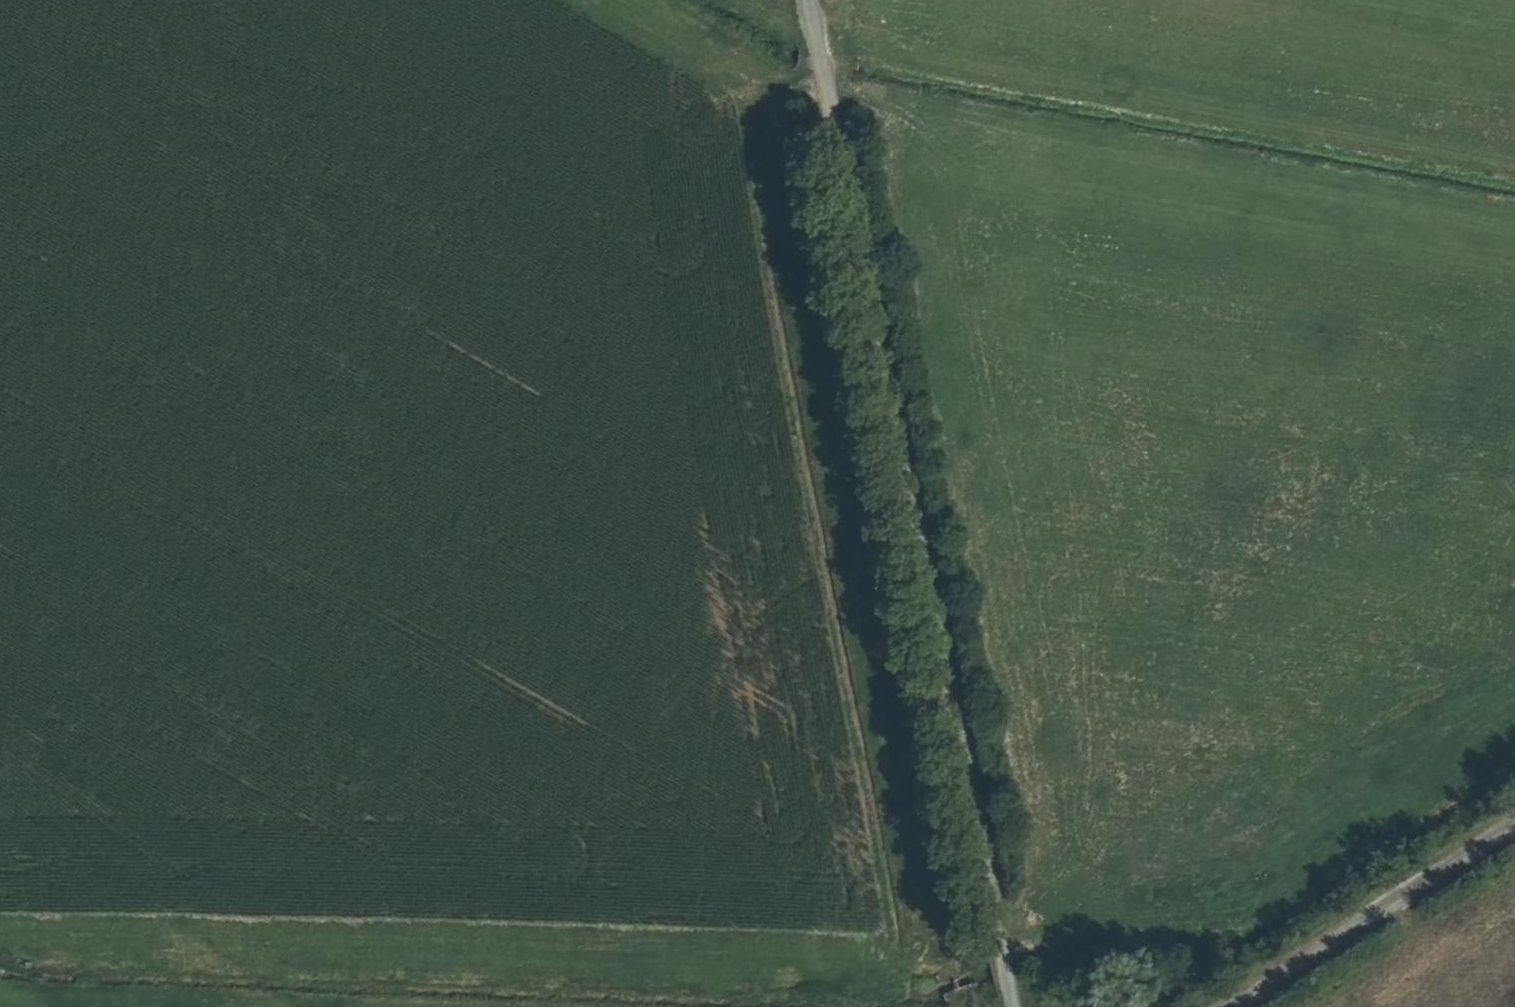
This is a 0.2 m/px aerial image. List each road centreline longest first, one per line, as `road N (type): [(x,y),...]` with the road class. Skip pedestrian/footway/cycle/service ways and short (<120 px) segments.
road 1 (unclassified): [(1012,1006),(800,0)]
road 2 (track): [(1230,1006),(1514,826)]

